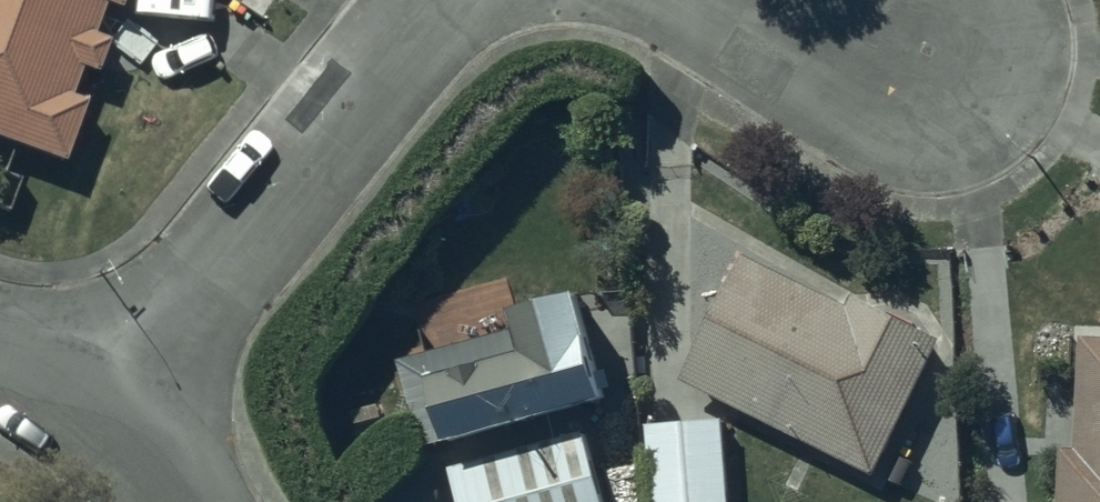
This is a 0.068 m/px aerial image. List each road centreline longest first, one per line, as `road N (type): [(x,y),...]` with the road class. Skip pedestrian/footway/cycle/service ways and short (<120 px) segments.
road 1 (residential): [(456,0),(114,413)]
road 2 (residential): [(685,0),(812,69),(965,88)]
road 3 (residential): [(0,355),(114,413)]

